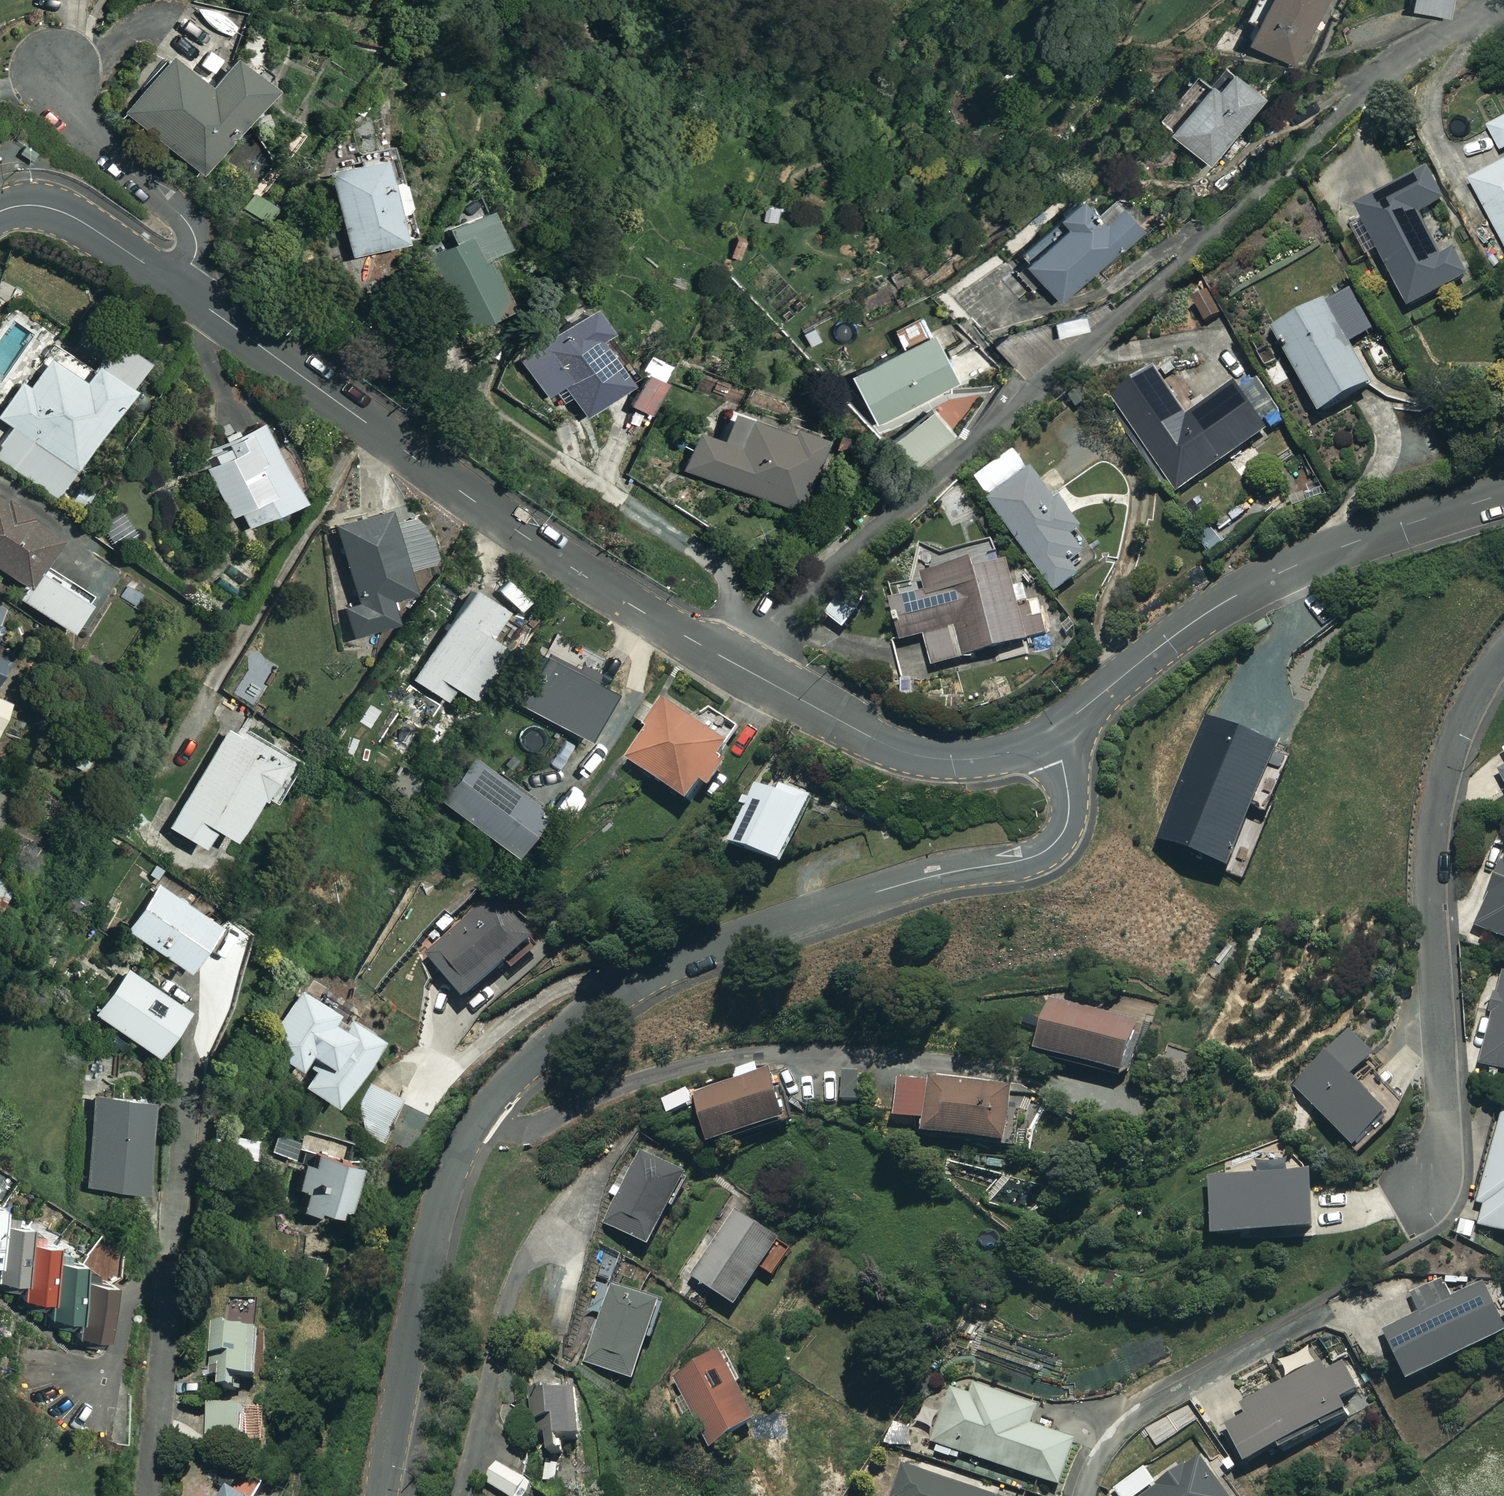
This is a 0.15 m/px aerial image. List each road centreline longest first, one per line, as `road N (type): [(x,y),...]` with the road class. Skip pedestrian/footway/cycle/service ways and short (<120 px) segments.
road 1 (residential): [(0,211),(35,205),(89,227),(532,542),(873,739),(906,753),(967,759),(1007,753),(1056,731)]
road 2 (residential): [(381,1495),(443,1193),(462,1145),(511,1079),(602,1003),(713,947),(816,909),(1049,849),(1067,823),(1069,803),(1056,731)]
road 3 (residential): [(1503,652),(1455,740),(1434,828),(1445,1136),(1441,1160),(1416,1197)]
road 4 (residential): [(1056,731),(1231,598),(1344,546),(1503,494)]
road 5 (residential): [(202,998),(148,1495)]
road 6 (residential): [(1315,1318),(1138,1414),(1102,1454),(1084,1495)]

